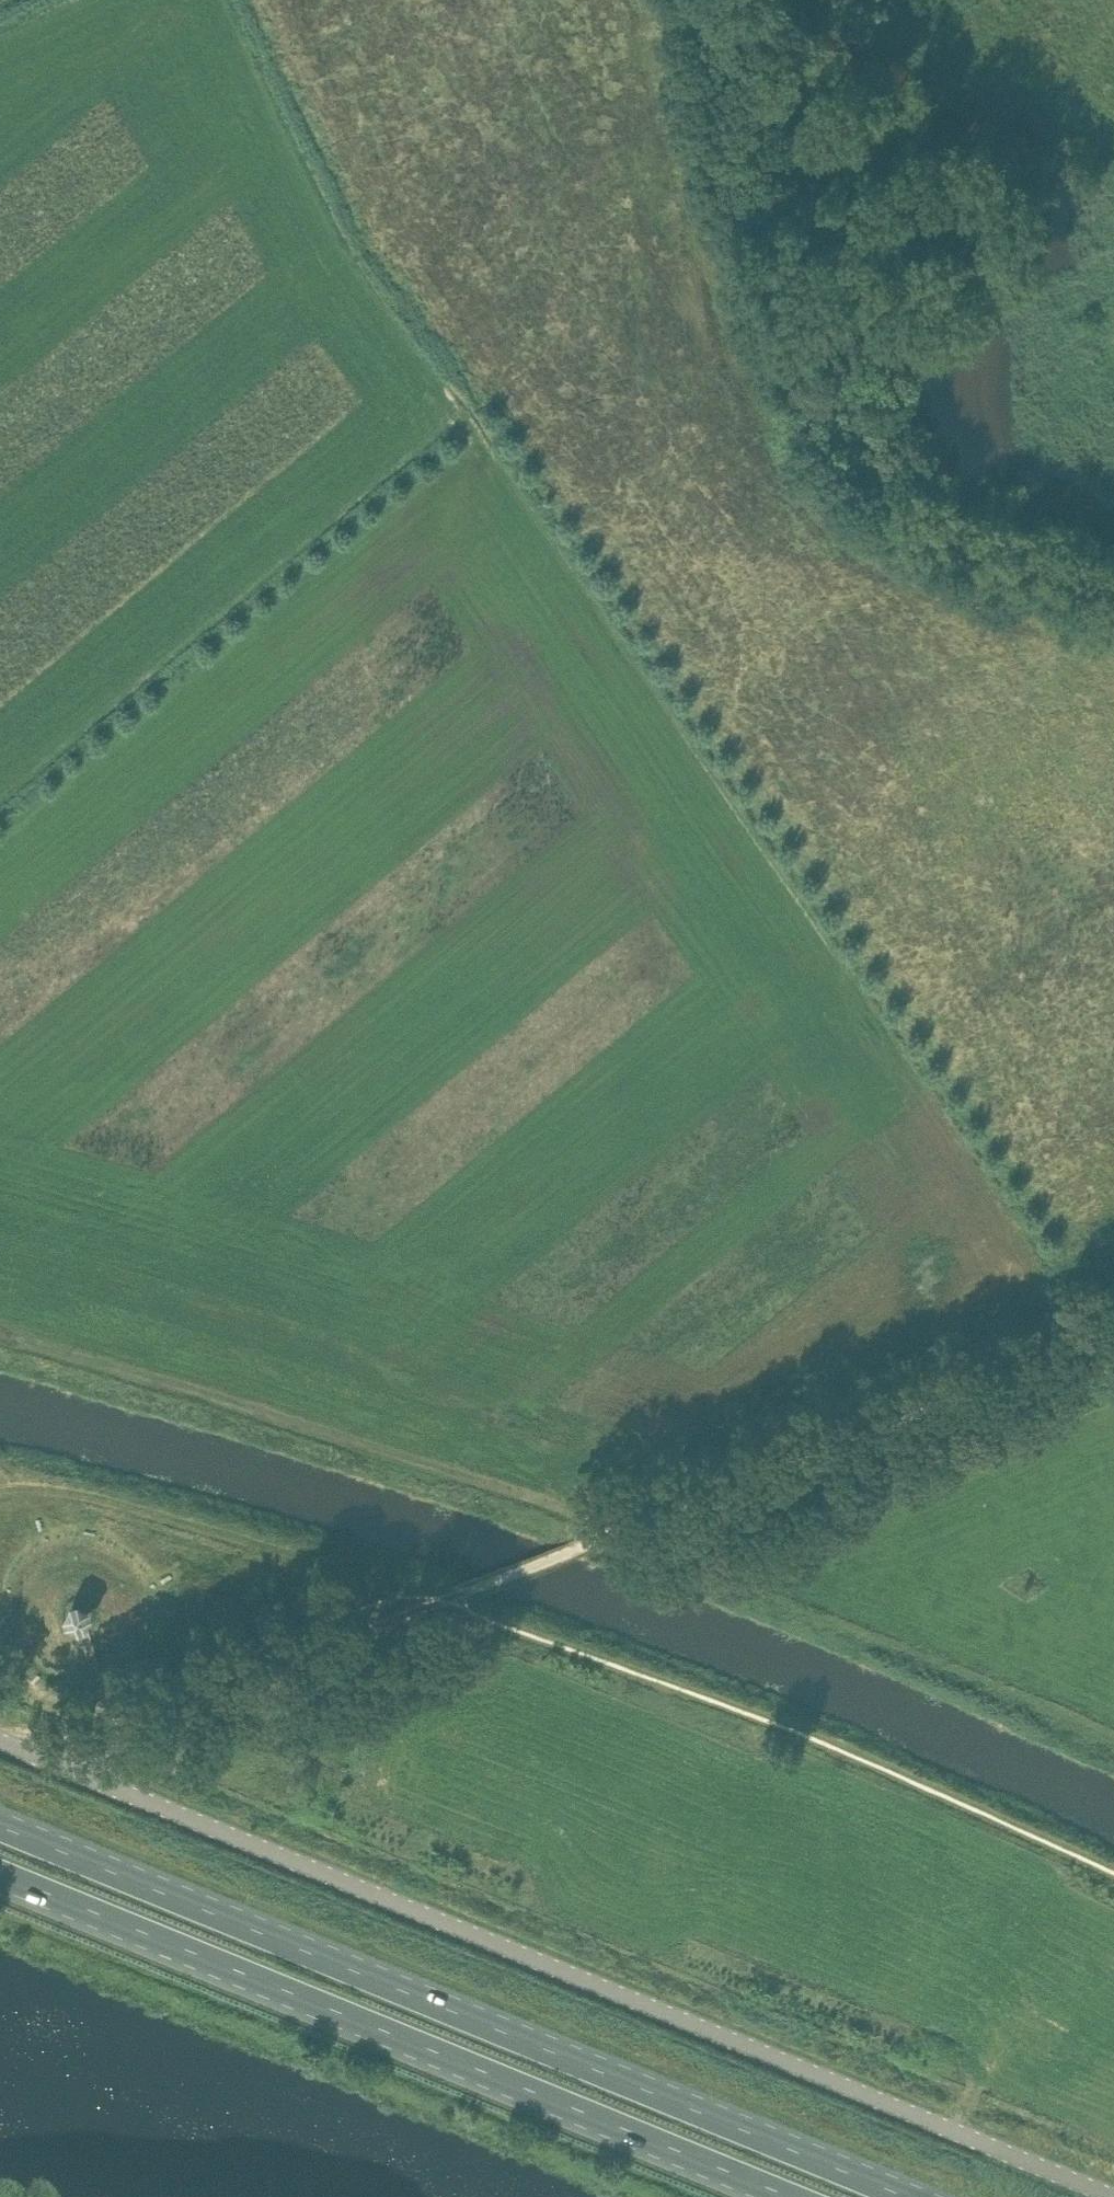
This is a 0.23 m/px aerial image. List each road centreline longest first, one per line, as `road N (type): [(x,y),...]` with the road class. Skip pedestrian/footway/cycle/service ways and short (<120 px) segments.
road 1 (unclassified): [(0,1740),(1113,2196)]
road 2 (trunk): [(918,2196),(0,1824)]
road 3 (trunk): [(0,1876),(785,2196)]
road 4 (track): [(0,1359),(478,1507),(578,1546)]
road 5 (track): [(600,1537),(1113,1748)]
road 6 (track): [(52,1761),(445,1601)]
road 7 (track): [(445,1601),(585,1543)]

